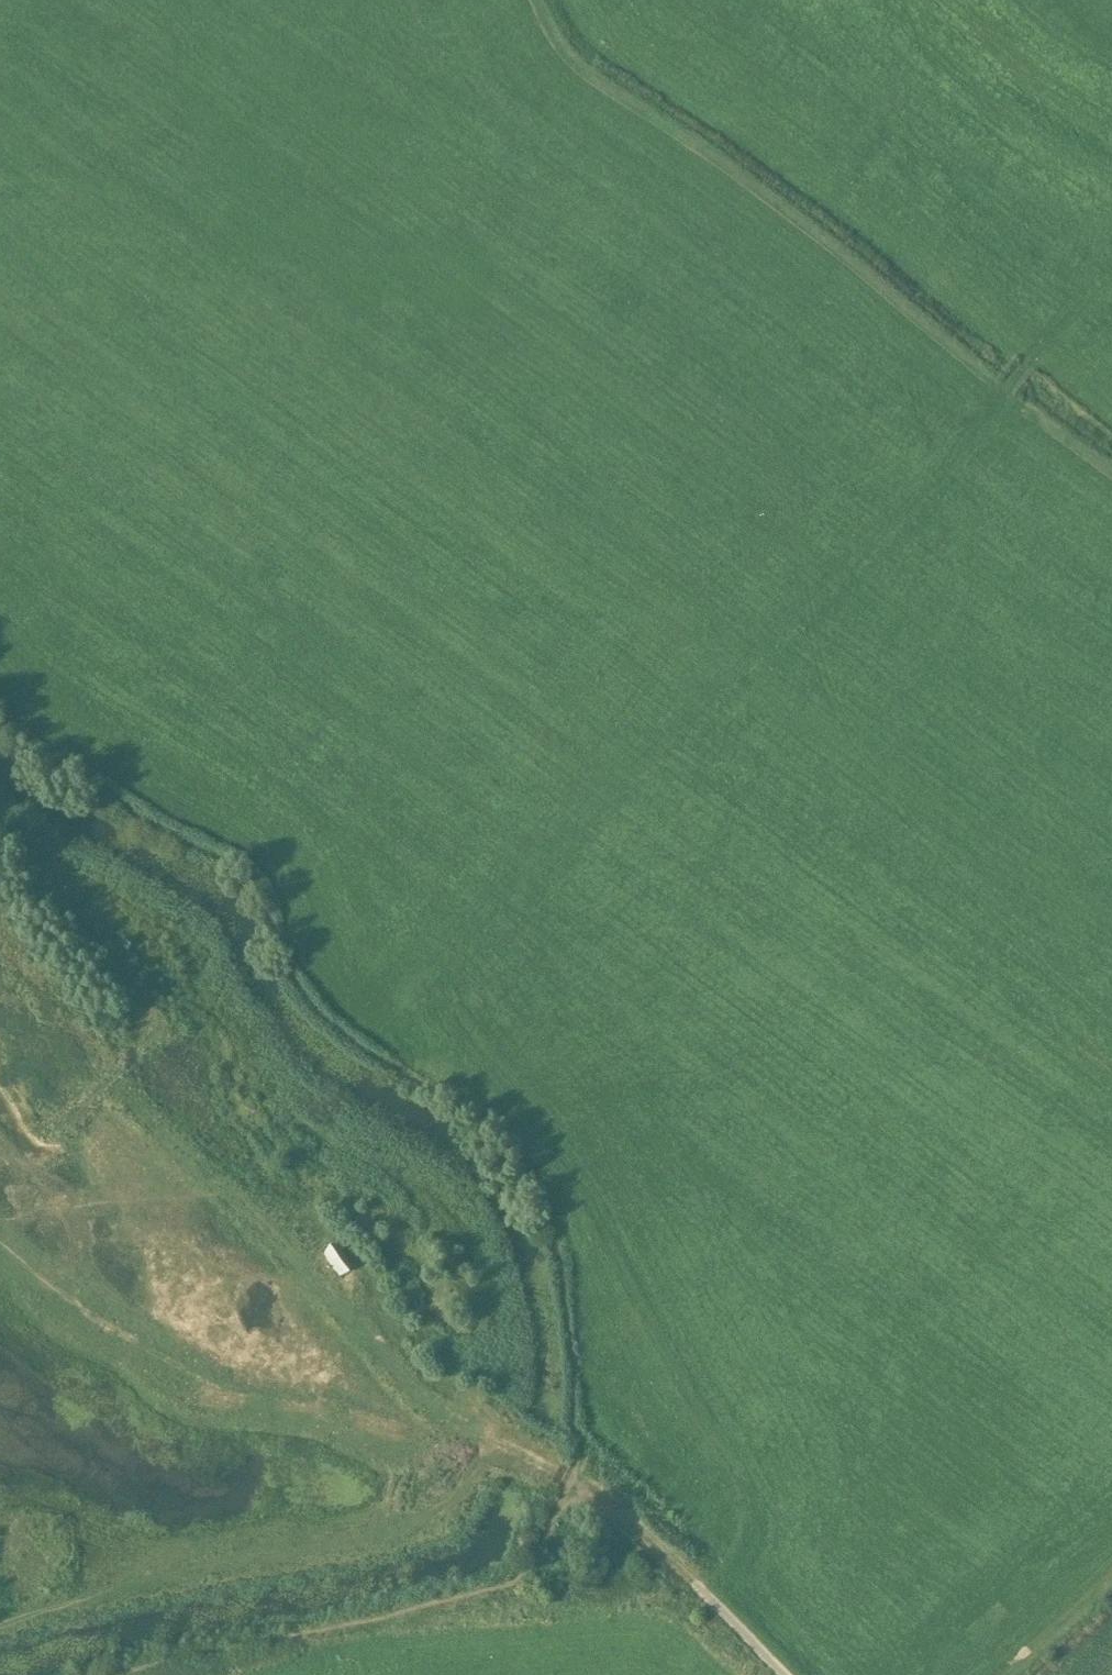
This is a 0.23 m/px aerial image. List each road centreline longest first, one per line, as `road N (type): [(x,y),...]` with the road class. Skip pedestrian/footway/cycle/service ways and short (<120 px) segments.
road 1 (track): [(573,1481),(211,1364),(0,1208)]
road 2 (track): [(479,1445),(455,1497),(419,1522),(0,1620)]
road 3 (track): [(778,1674),(573,1481)]
road 4 (track): [(1111,1578),(1007,1674)]

